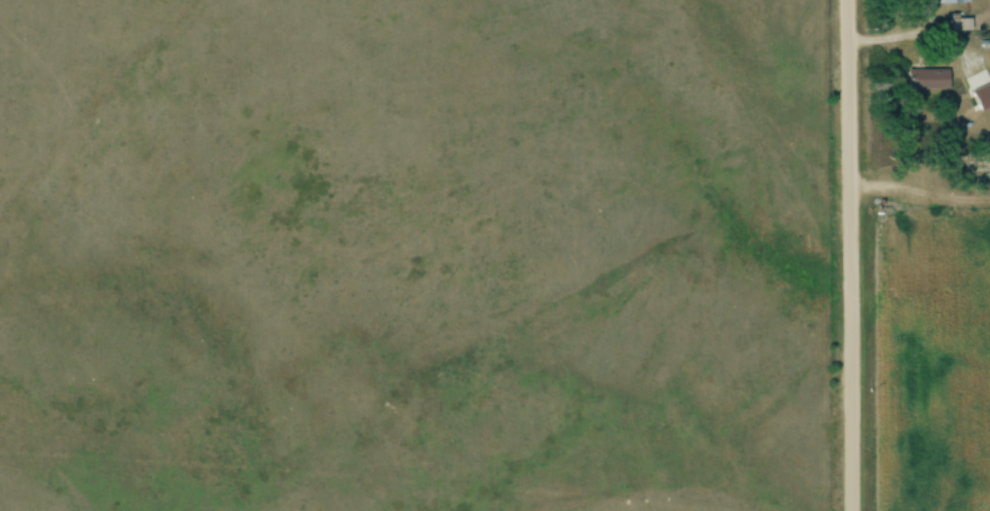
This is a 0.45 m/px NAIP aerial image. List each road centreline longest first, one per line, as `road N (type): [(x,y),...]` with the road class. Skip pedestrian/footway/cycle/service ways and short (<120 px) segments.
road 1 (residential): [(847,510),(844,0)]

